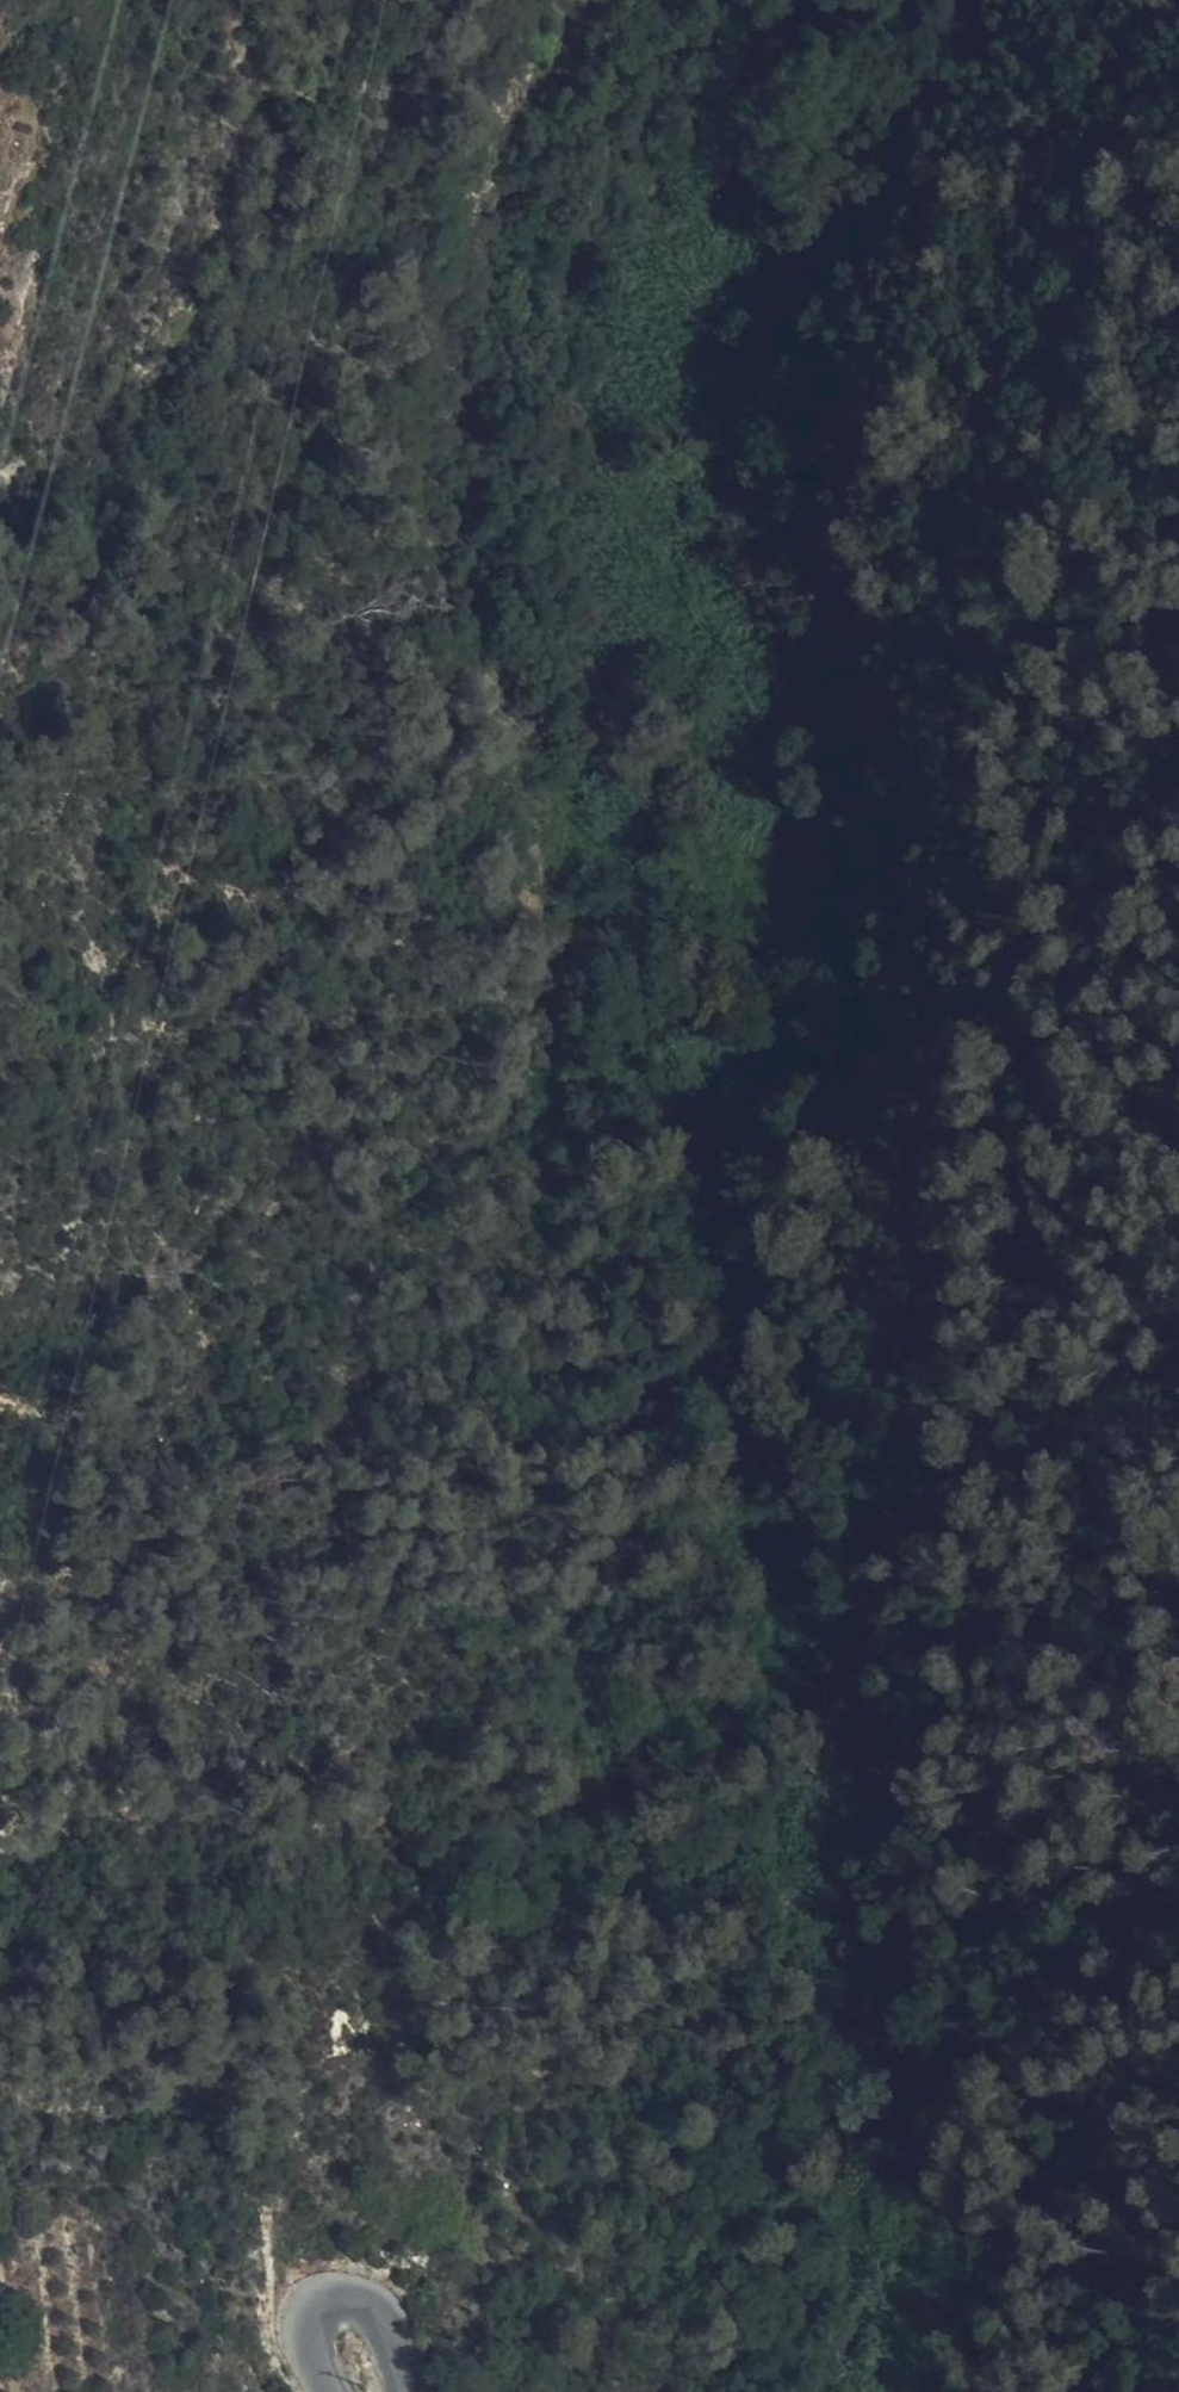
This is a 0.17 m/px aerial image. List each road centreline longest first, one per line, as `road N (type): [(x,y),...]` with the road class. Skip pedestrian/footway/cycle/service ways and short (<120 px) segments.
road 1 (tertiary): [(406,2391),(389,2321),(356,2300),(328,2299),(300,2323),(325,2391)]

